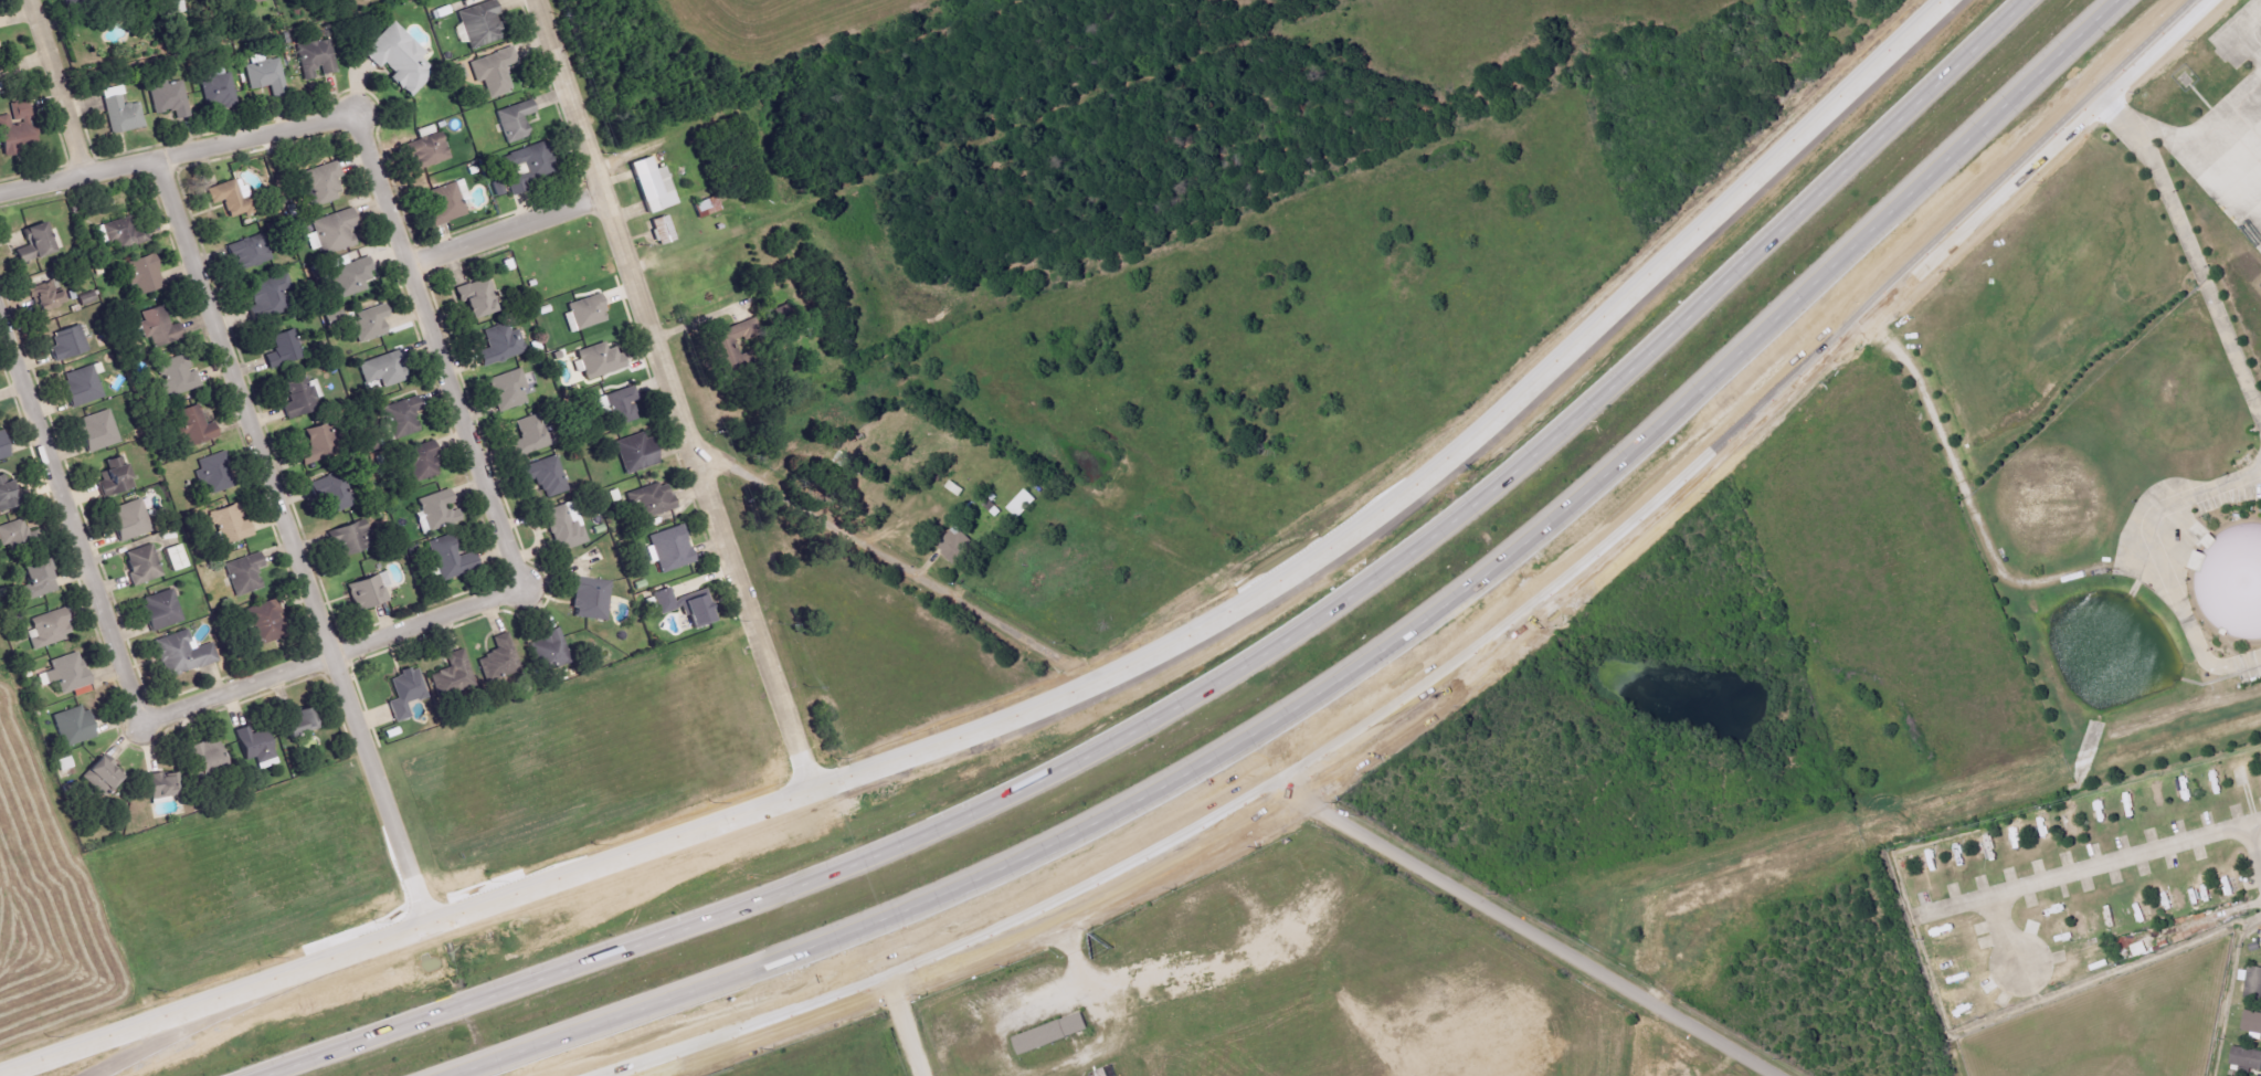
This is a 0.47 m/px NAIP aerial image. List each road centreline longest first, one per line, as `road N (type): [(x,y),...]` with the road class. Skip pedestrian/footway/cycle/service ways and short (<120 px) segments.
road 1 (motorway): [(2023,0),(1674,328),(1427,541),(1155,719),(910,843),(261,1075)]
road 2 (motorway): [(445,1075),(900,917),(1082,832),(1234,748),(1456,603),(2117,0)]
road 3 (tertiary): [(1949,0),(1521,399),(1359,534),(1101,686),(813,792)]
road 4 (tertiary): [(1298,793),(1459,684),(1606,562),(1852,323),(2206,0)]
road 5 (tertiary): [(813,792),(0,1075)]
road 6 (tertiary): [(813,792),(534,0)]
road 7 (residential): [(429,925),(149,159)]
road 8 (tertiary): [(624,1075),(1129,884),(1298,793)]
road 9 (residential): [(141,716),(509,589),(511,569),(463,431)]
road 10 (residential): [(1776,1075),(1298,793)]
road 11 (residential): [(463,431),(347,118),(149,159)]
road 12 (residential): [(693,446),(1077,669)]
road 13 (residential): [(0,333),(141,716)]
road 14 (residential): [(1916,917),(2260,821)]
road 15 (motorway): [(309,967),(95,1075)]
road 16 (residential): [(600,198),(403,264)]
road 17 (residential): [(84,173),(31,0)]
road 18 (residential): [(149,159),(0,192)]

